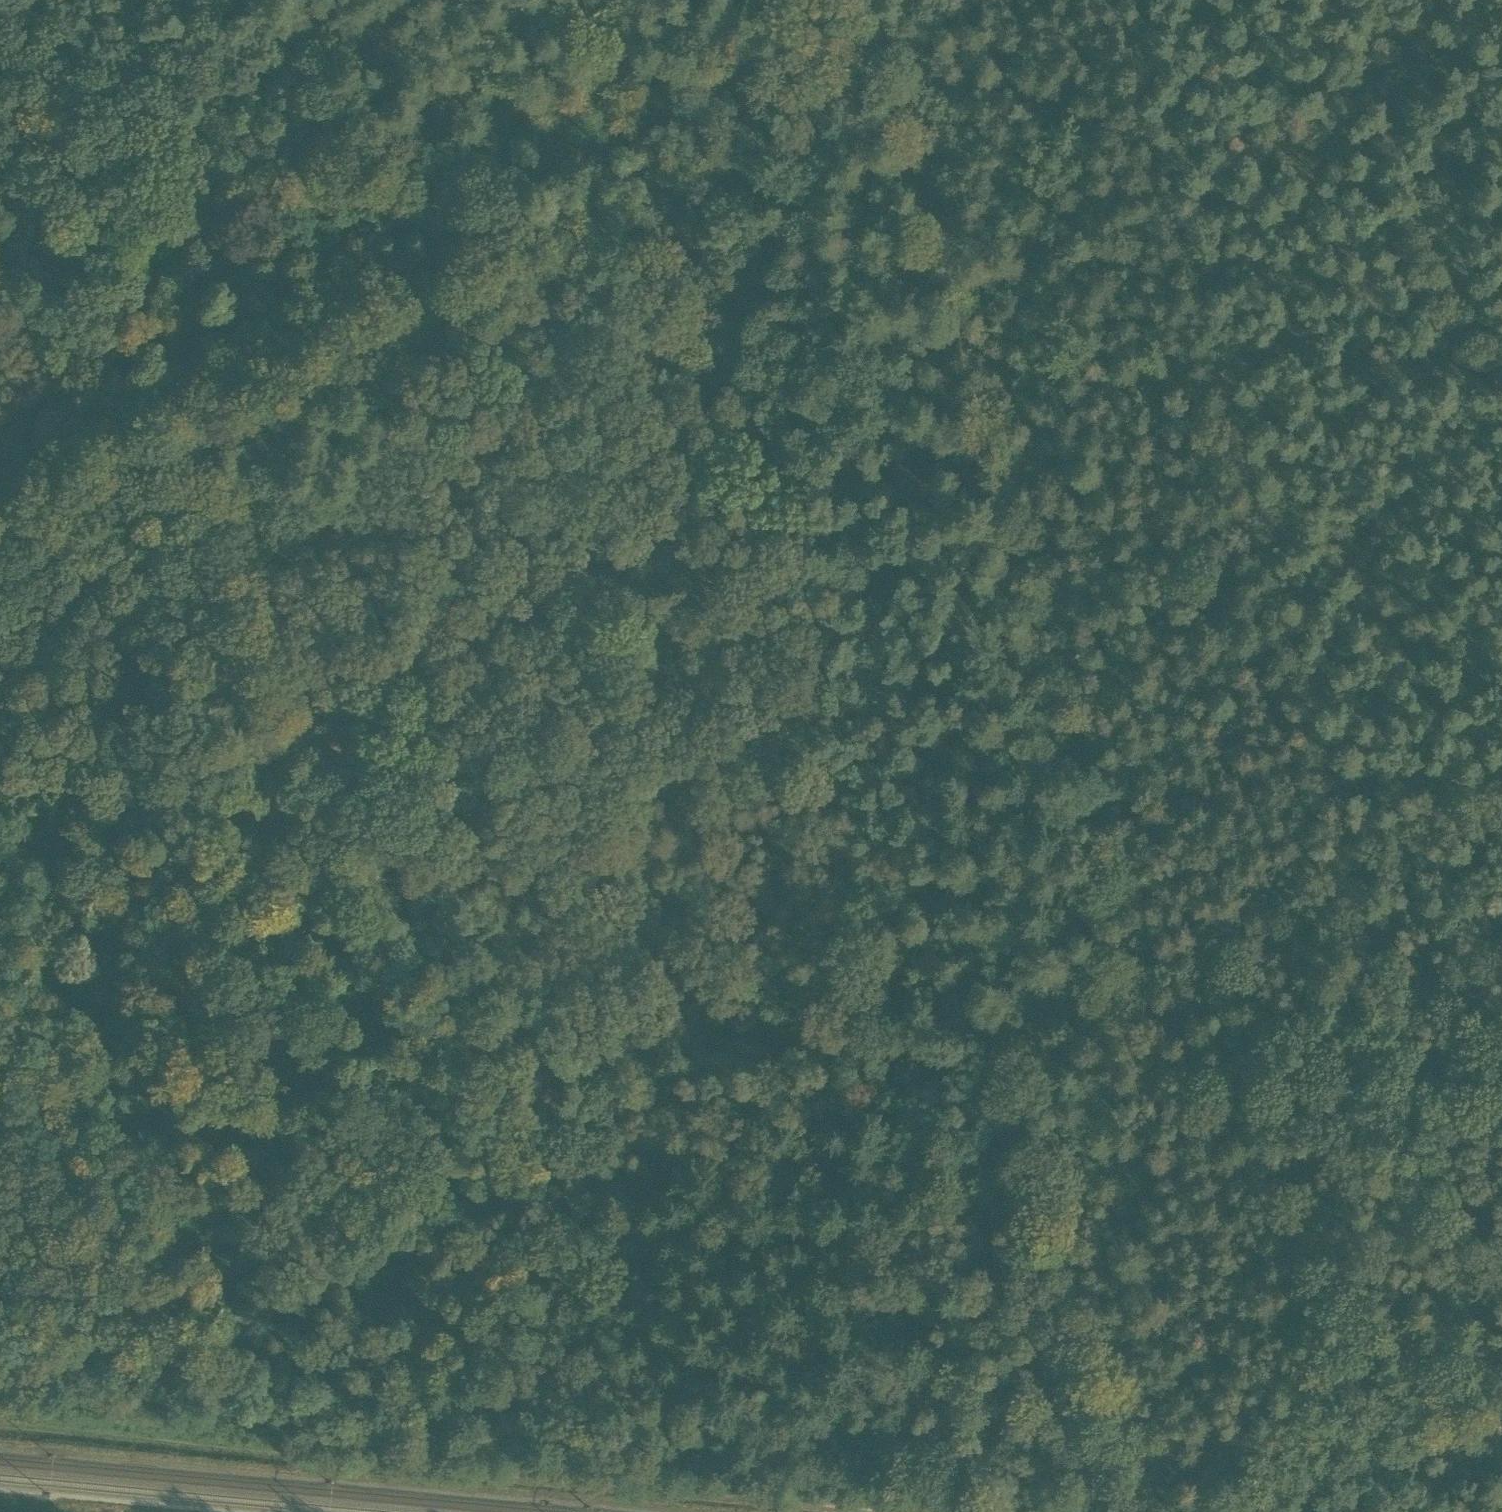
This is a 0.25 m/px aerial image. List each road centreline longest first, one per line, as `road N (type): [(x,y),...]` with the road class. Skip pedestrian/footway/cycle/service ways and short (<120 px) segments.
road 1 (track): [(1314,871),(1072,0)]
road 2 (track): [(0,1445),(829,1511)]
road 3 (track): [(1314,871),(1031,1006),(1094,1511)]
road 4 (track): [(1468,1426),(1314,871)]
road 5 (track): [(1501,782),(1314,871)]
road 6 (track): [(957,0),(872,44),(862,0)]

